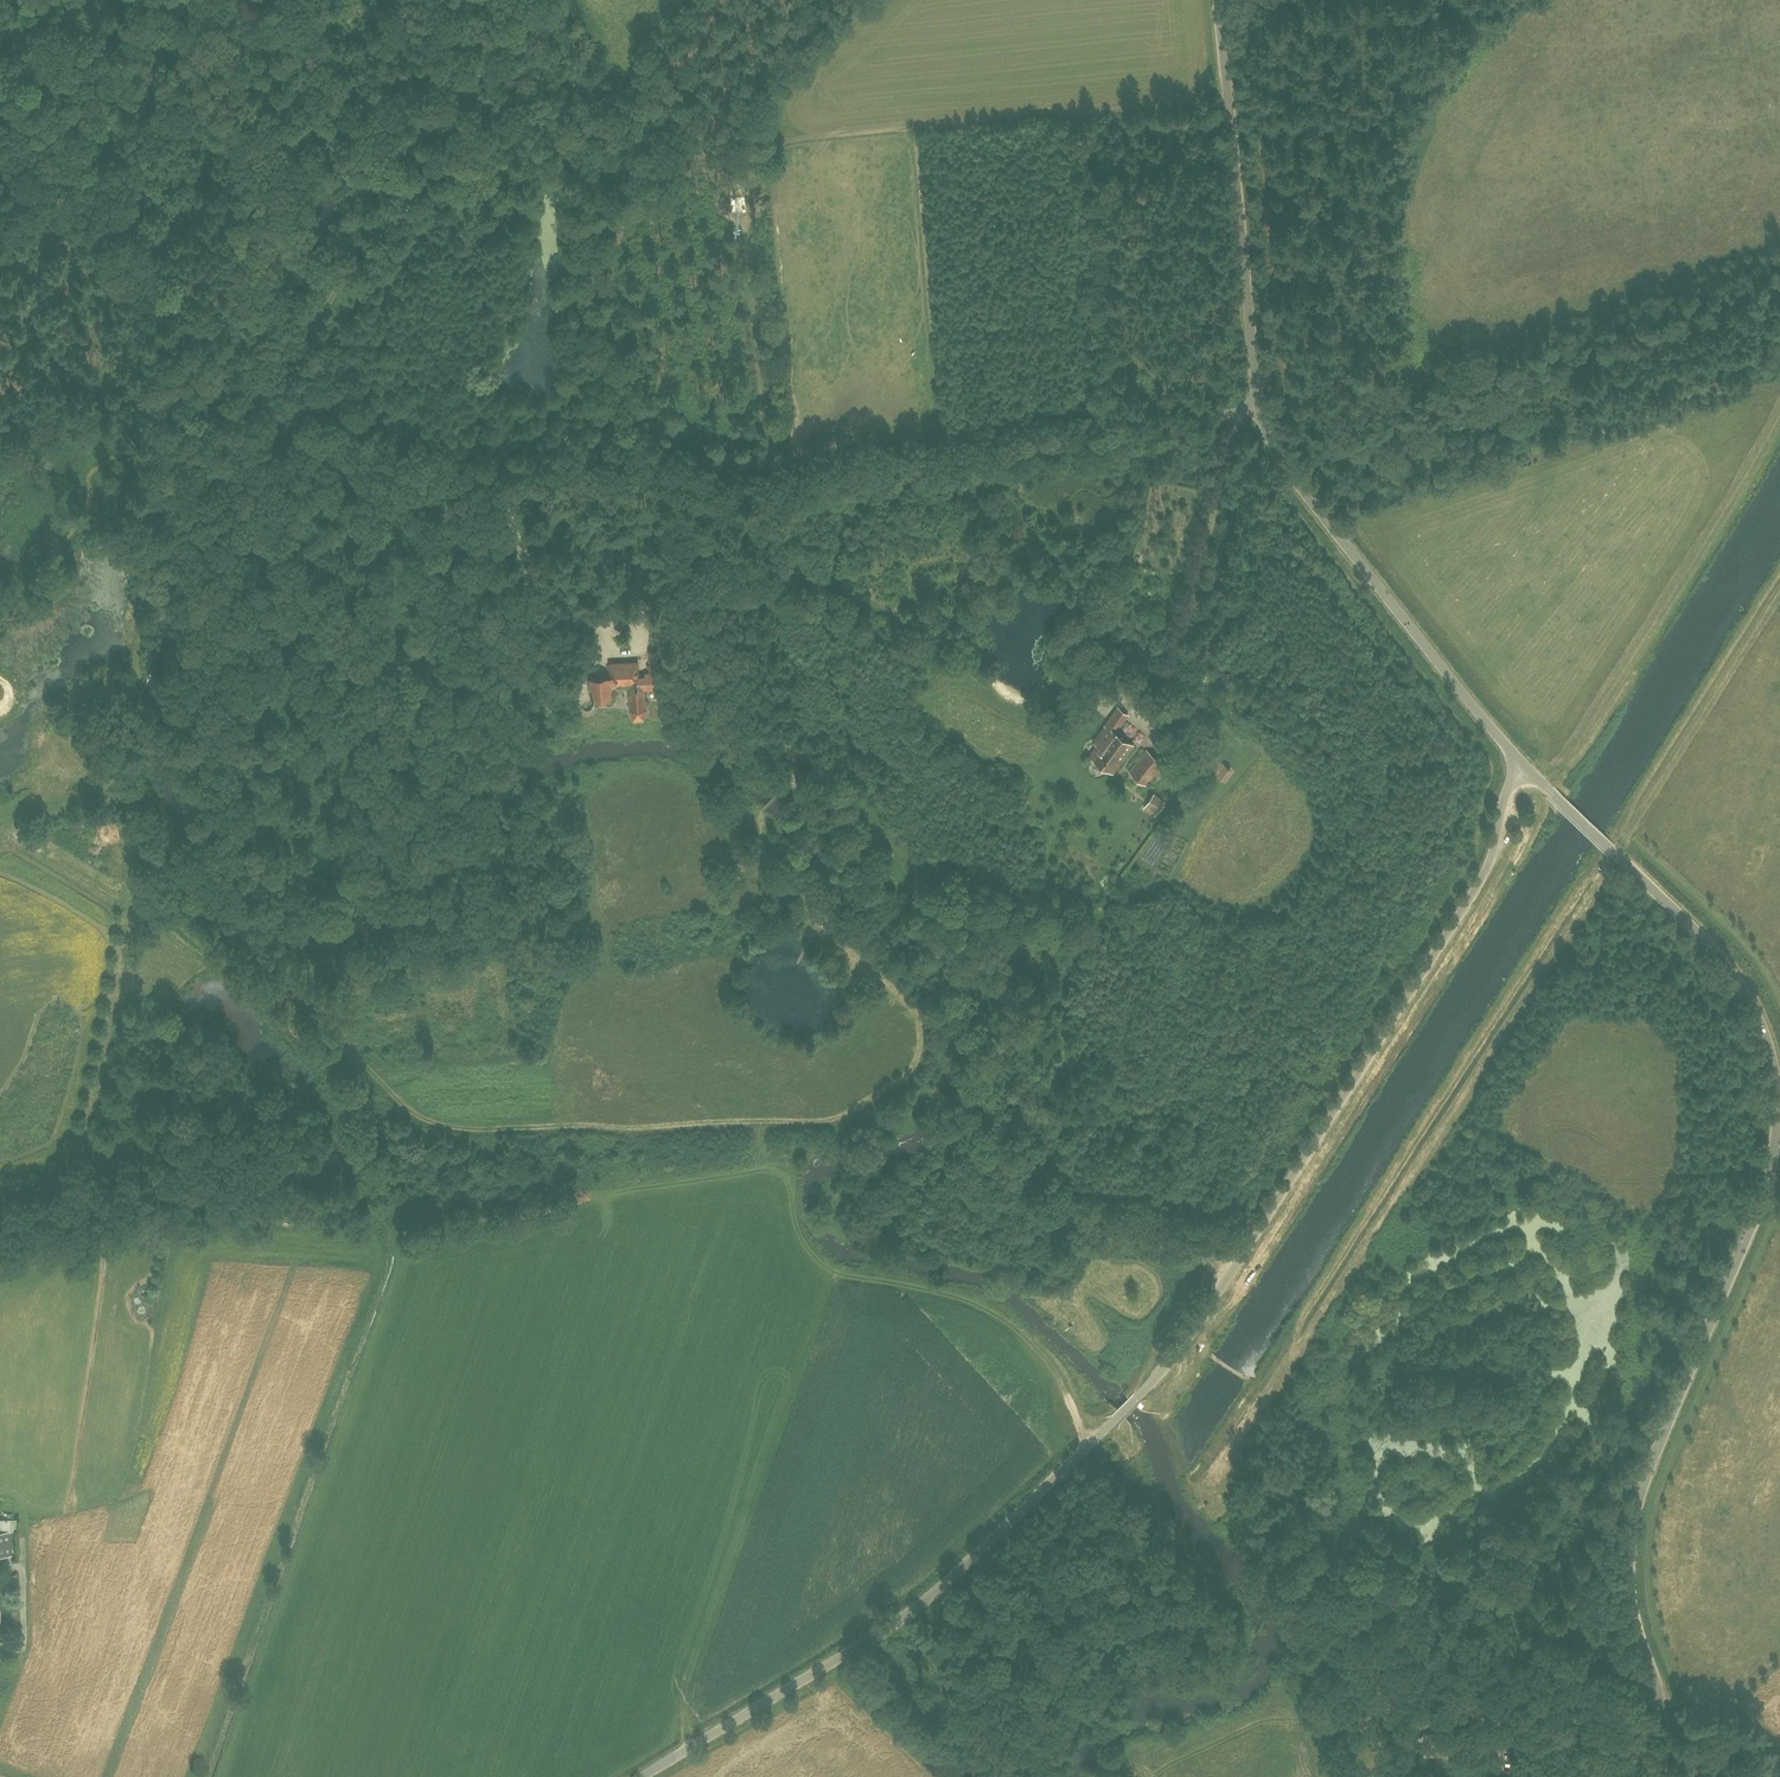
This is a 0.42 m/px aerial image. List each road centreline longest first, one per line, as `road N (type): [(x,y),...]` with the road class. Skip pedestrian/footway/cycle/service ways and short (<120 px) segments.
road 1 (unclassified): [(641,1776),(911,1613),(1105,1432),(1200,1319),(1489,864),(1501,808),(1525,767)]
road 2 (unclassified): [(1248,410),(697,484),(614,460),(509,468),(194,386)]
road 3 (unclassified): [(1660,1776),(1659,1697),(1632,1605),(1633,1522),(1765,1195),(1779,1100)]
road 4 (unclassified): [(1525,767),(1262,441),(1248,410)]
road 5 (unclassified): [(1779,1100),(1757,1011),(1713,948),(1525,767)]
road 6 (unclassified): [(1248,410),(1214,0)]
road 7 (track): [(1529,1732),(1383,1692),(1318,1717)]
road 8 (unclassified): [(0,442),(144,387),(194,386)]
road 9 (track): [(1659,1697),(1529,1732),(1506,1776)]

